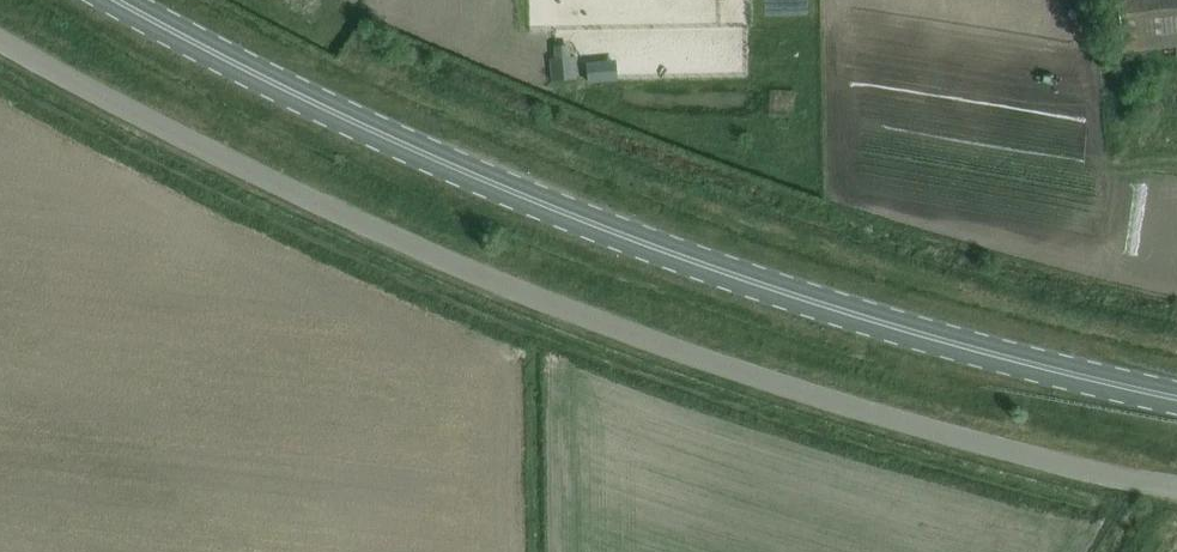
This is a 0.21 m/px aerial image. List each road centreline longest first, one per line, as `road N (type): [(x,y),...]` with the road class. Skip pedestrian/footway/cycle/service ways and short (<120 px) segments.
road 1 (unclassified): [(0,36),(140,116),(353,220),(615,327),(985,444),(1176,487)]
road 2 (secondary): [(117,0),(371,130),(540,206),(732,276),(977,351),(1176,396)]

